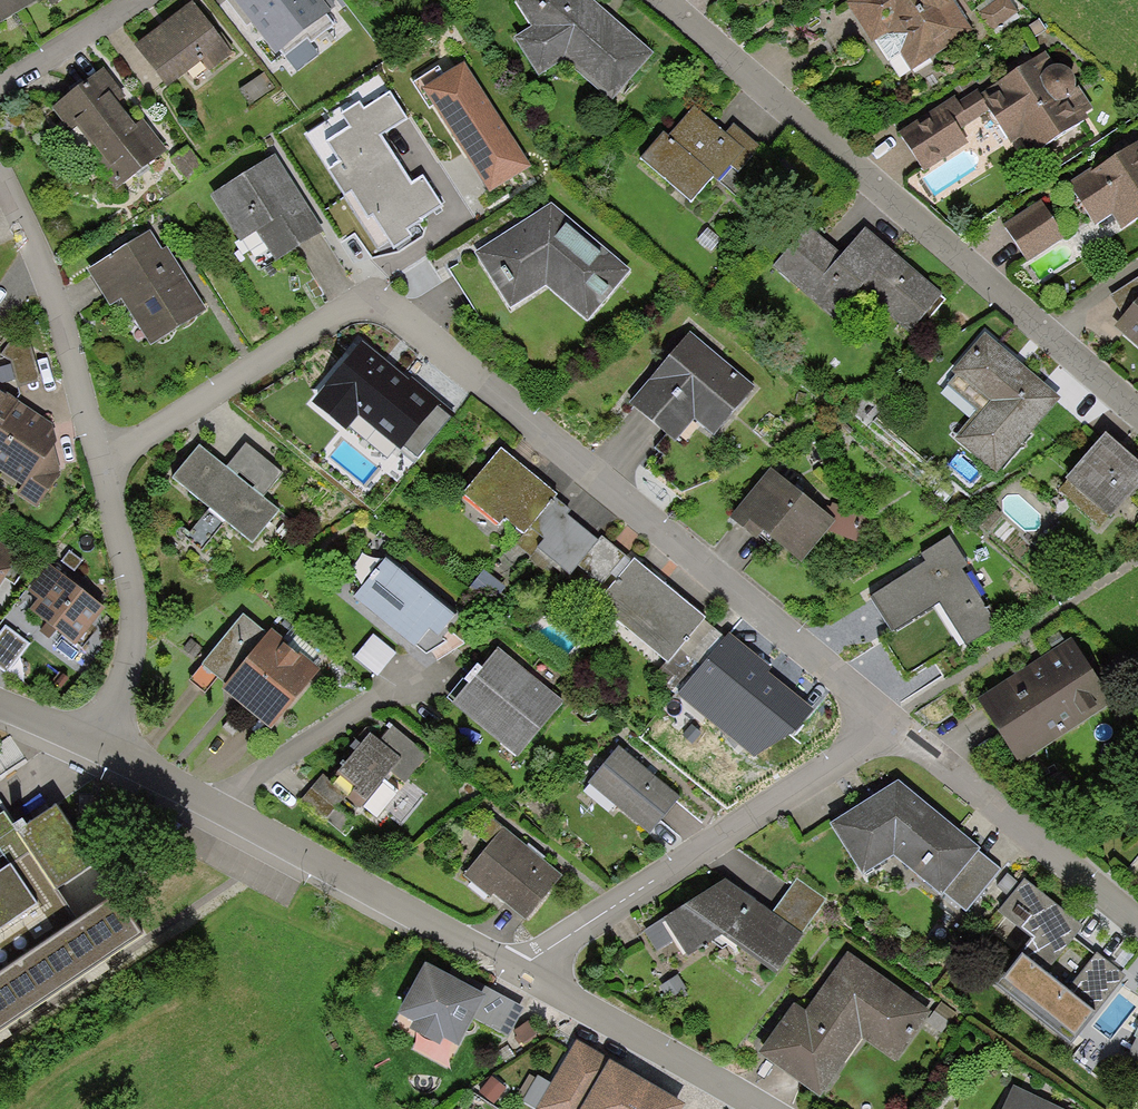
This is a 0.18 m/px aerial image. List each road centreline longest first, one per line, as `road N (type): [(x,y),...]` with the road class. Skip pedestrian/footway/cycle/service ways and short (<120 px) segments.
road 1 (residential): [(902,722),(395,309),(361,305),(320,321),(99,467)]
road 2 (residential): [(662,0),(1137,418)]
road 3 (residential): [(902,722),(519,971)]
road 4 (residential): [(519,971),(213,806)]
road 5 (residential): [(1137,919),(902,722)]
road 6 (residential): [(97,753),(127,687),(135,639),(131,579),(99,467)]
road 7 (residential): [(99,467),(49,295),(0,187)]
road 8 (residential): [(761,1108),(519,971)]
road 9 (residential): [(213,806),(412,671)]
road 10 (residential): [(144,0),(0,94)]
road 11 (residential): [(213,806),(97,753)]

